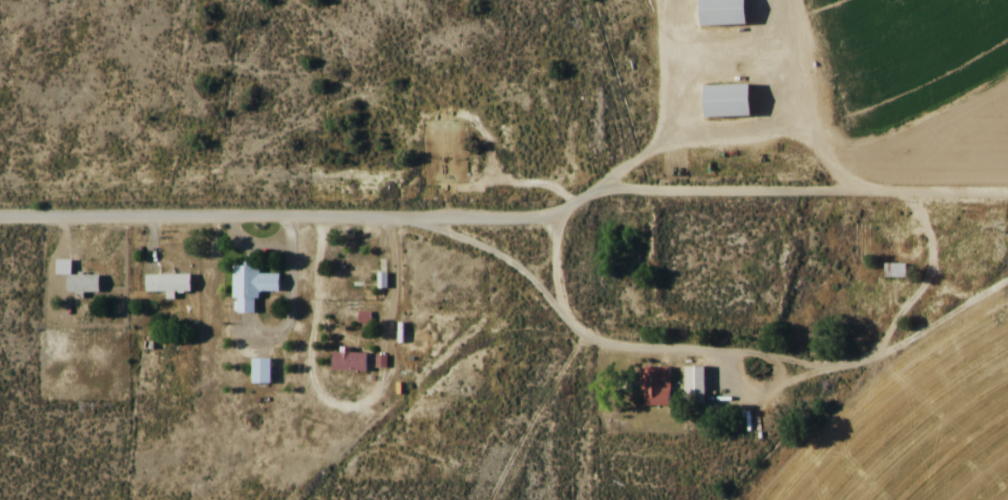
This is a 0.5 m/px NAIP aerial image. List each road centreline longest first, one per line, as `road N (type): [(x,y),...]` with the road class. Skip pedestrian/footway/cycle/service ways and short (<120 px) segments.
road 1 (track): [(0,220),(529,220),(561,214),(593,193),(1007,195)]

